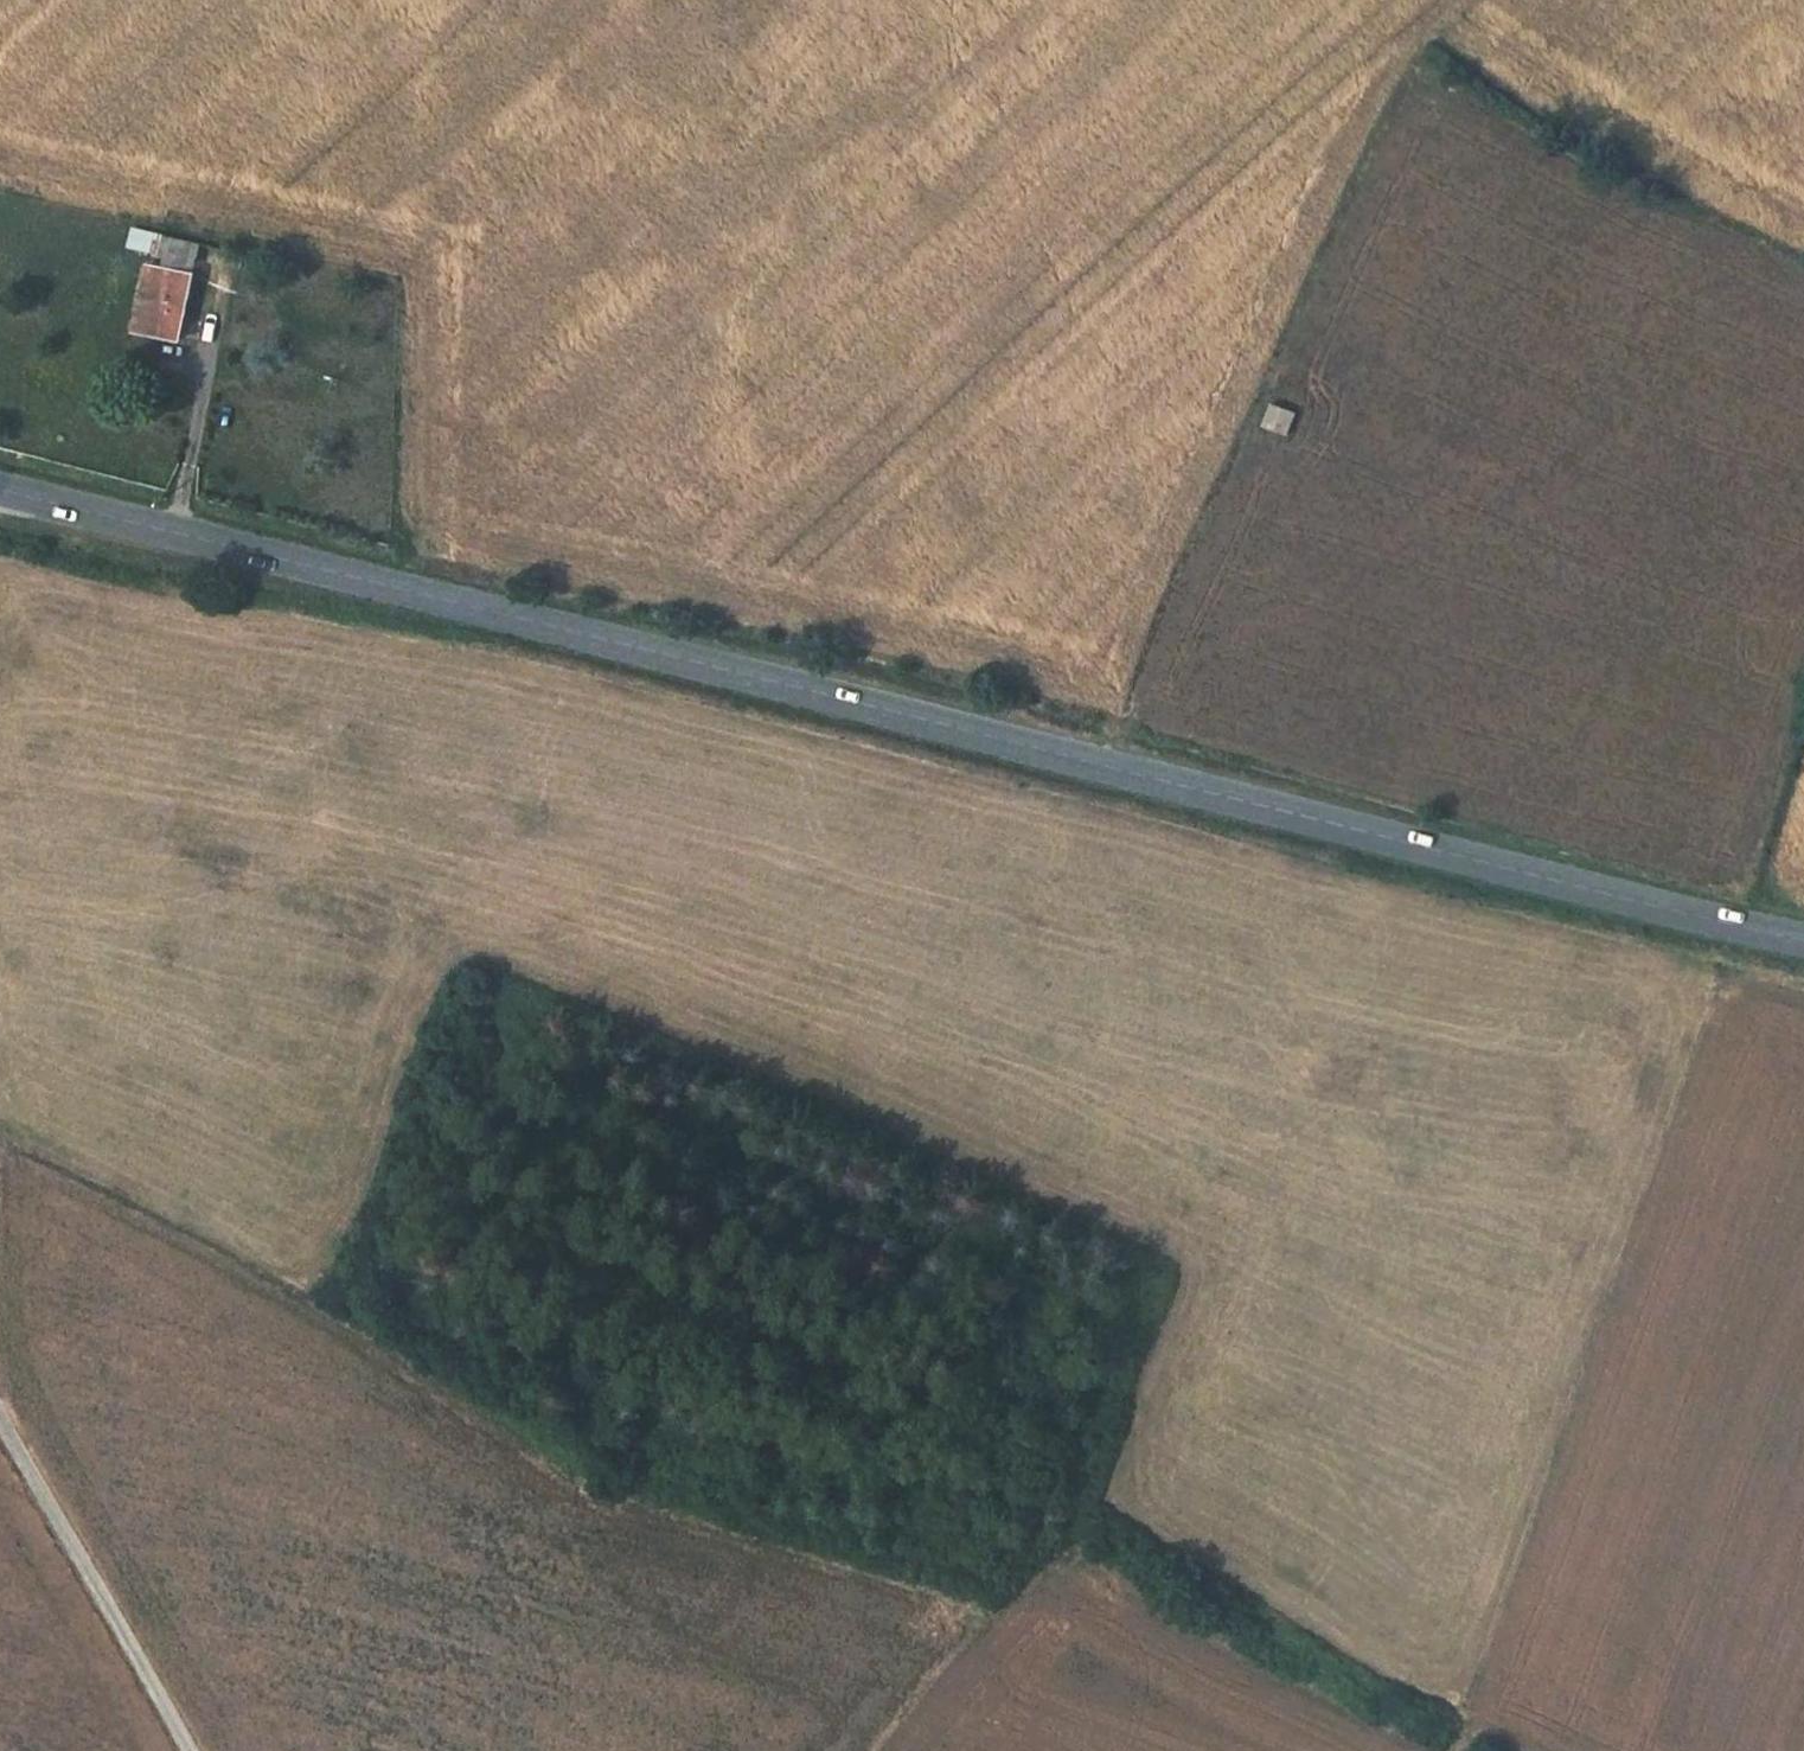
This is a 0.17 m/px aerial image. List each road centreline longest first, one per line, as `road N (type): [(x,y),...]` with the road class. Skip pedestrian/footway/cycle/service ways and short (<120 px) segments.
road 1 (tertiary): [(1803,942),(0,493)]
road 2 (unclassified): [(0,1411),(190,1750)]

